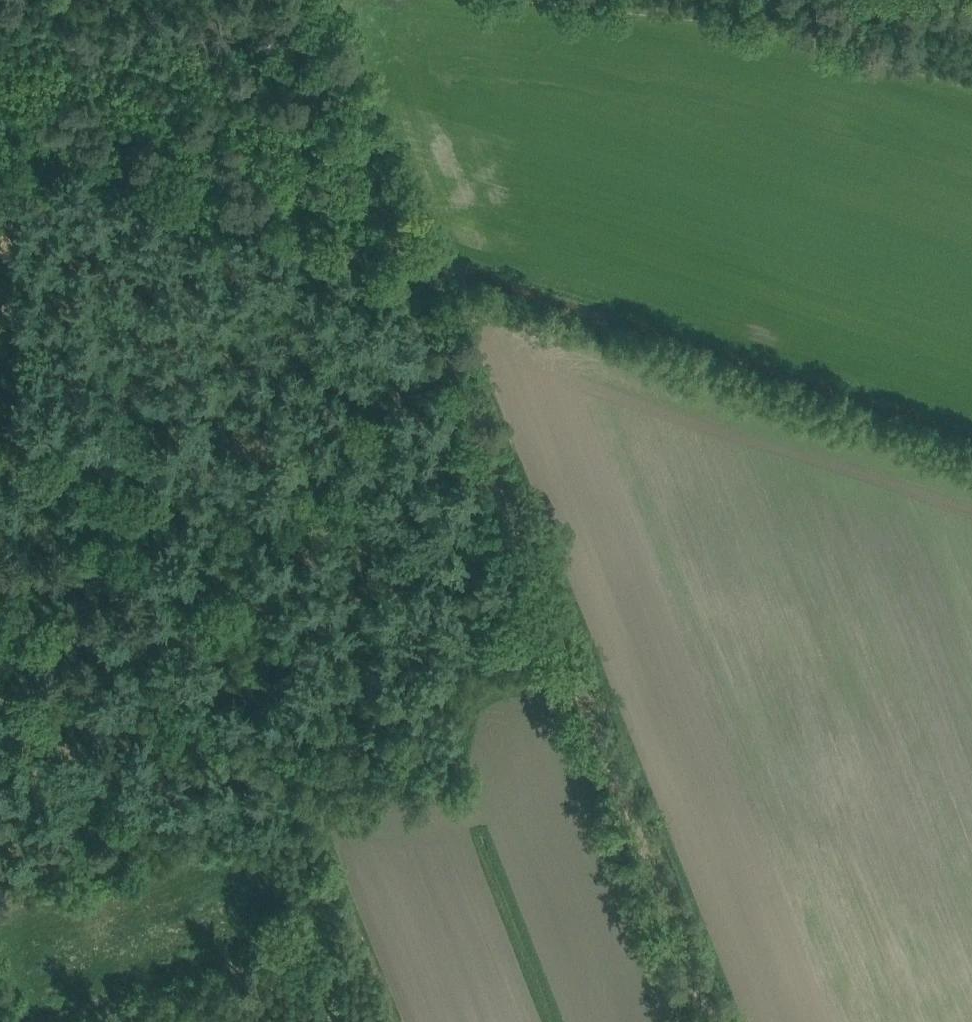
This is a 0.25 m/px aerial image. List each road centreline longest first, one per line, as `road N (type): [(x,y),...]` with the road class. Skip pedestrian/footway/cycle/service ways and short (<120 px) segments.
road 1 (track): [(699,1021),(306,0)]
road 2 (track): [(0,141),(411,269)]
road 3 (track): [(342,1021),(326,989),(290,949),(211,961),(36,1019),(13,1019),(0,988)]

